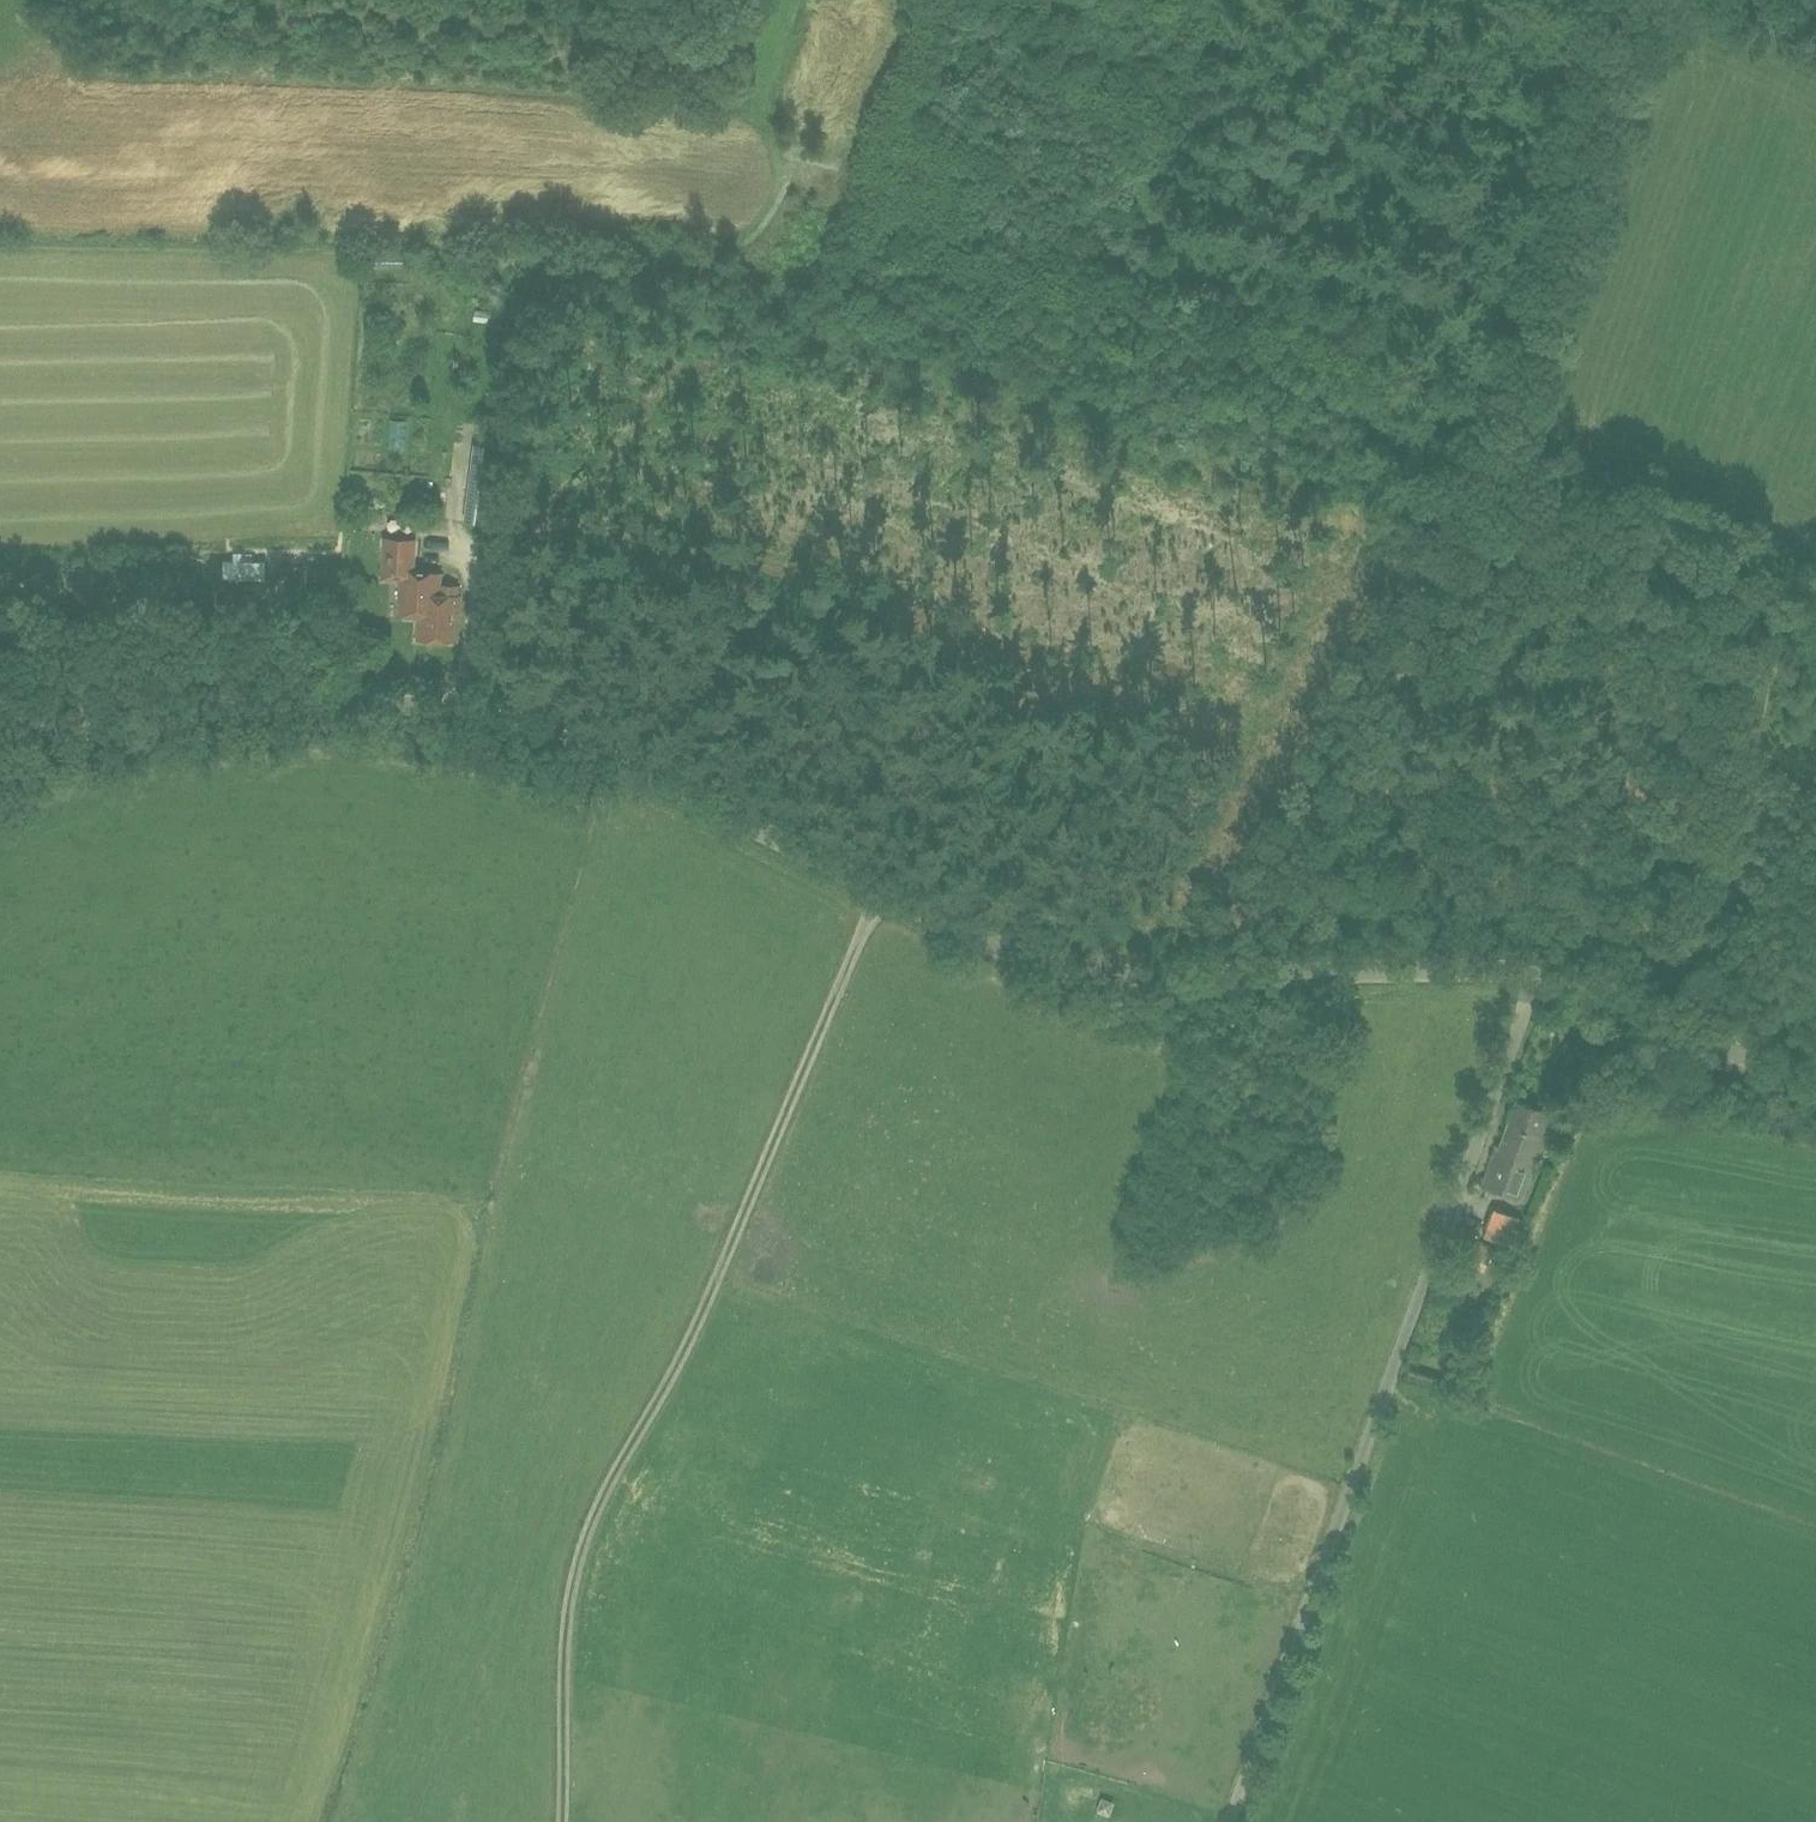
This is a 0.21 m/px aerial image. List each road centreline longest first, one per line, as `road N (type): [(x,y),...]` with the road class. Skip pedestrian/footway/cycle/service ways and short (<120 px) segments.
road 1 (tertiary): [(1815,1082),(1536,973),(1171,976),(1032,959),(881,893),(598,746),(490,715),(353,709),(0,771)]
road 2 (track): [(562,1821),(568,1607),(586,1538),(702,1314),(881,893)]

